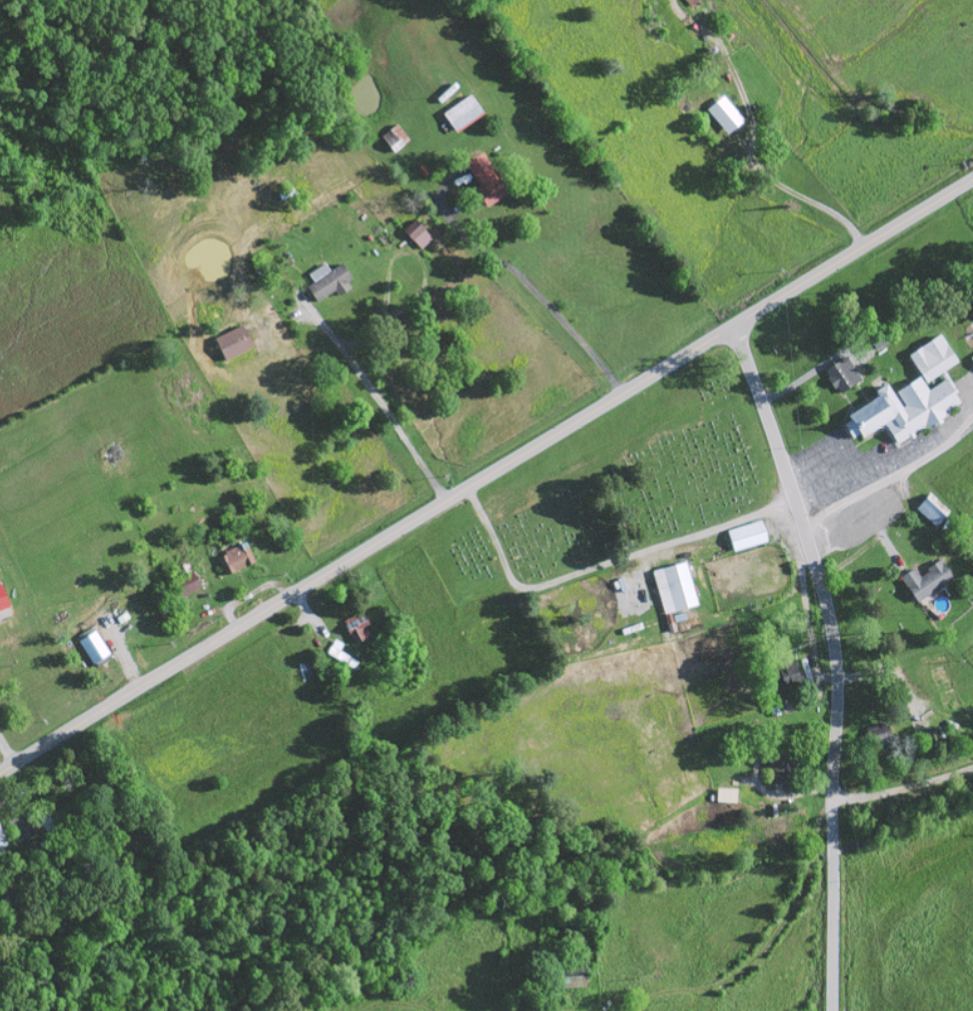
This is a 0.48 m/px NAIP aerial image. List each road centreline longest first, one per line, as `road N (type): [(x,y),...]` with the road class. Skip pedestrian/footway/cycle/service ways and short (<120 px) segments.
road 1 (secondary): [(0,775),(972,180)]
road 2 (tertiary): [(834,1010),(839,703),(832,624),(735,324)]
road 3 (residential): [(834,877),(712,992),(654,1008),(581,984)]
road 4 (residential): [(972,774),(885,799),(834,802)]

